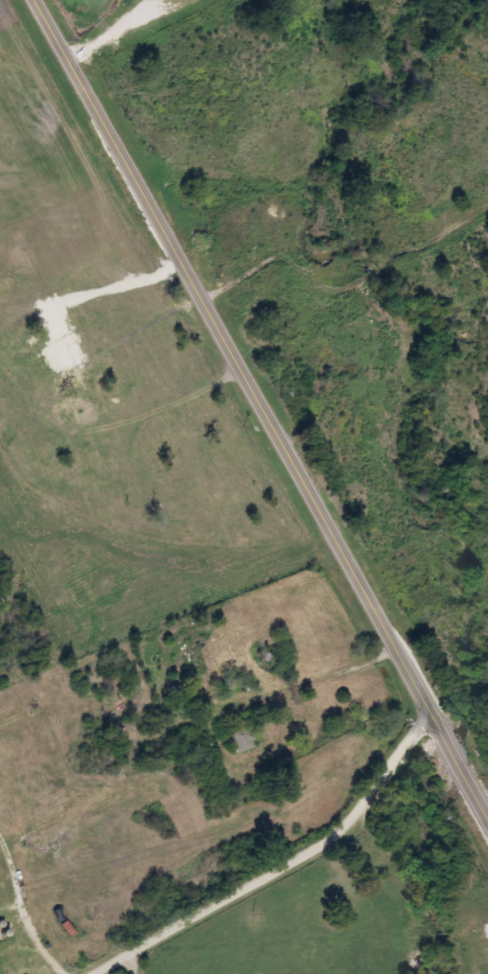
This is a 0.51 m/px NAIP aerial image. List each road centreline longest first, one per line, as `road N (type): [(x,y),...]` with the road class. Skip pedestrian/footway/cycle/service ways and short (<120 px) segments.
road 1 (tertiary): [(487,807),(452,742),(419,713),(419,686),(399,643),(37,0)]
road 2 (residential): [(71,973),(333,826),(419,713)]

